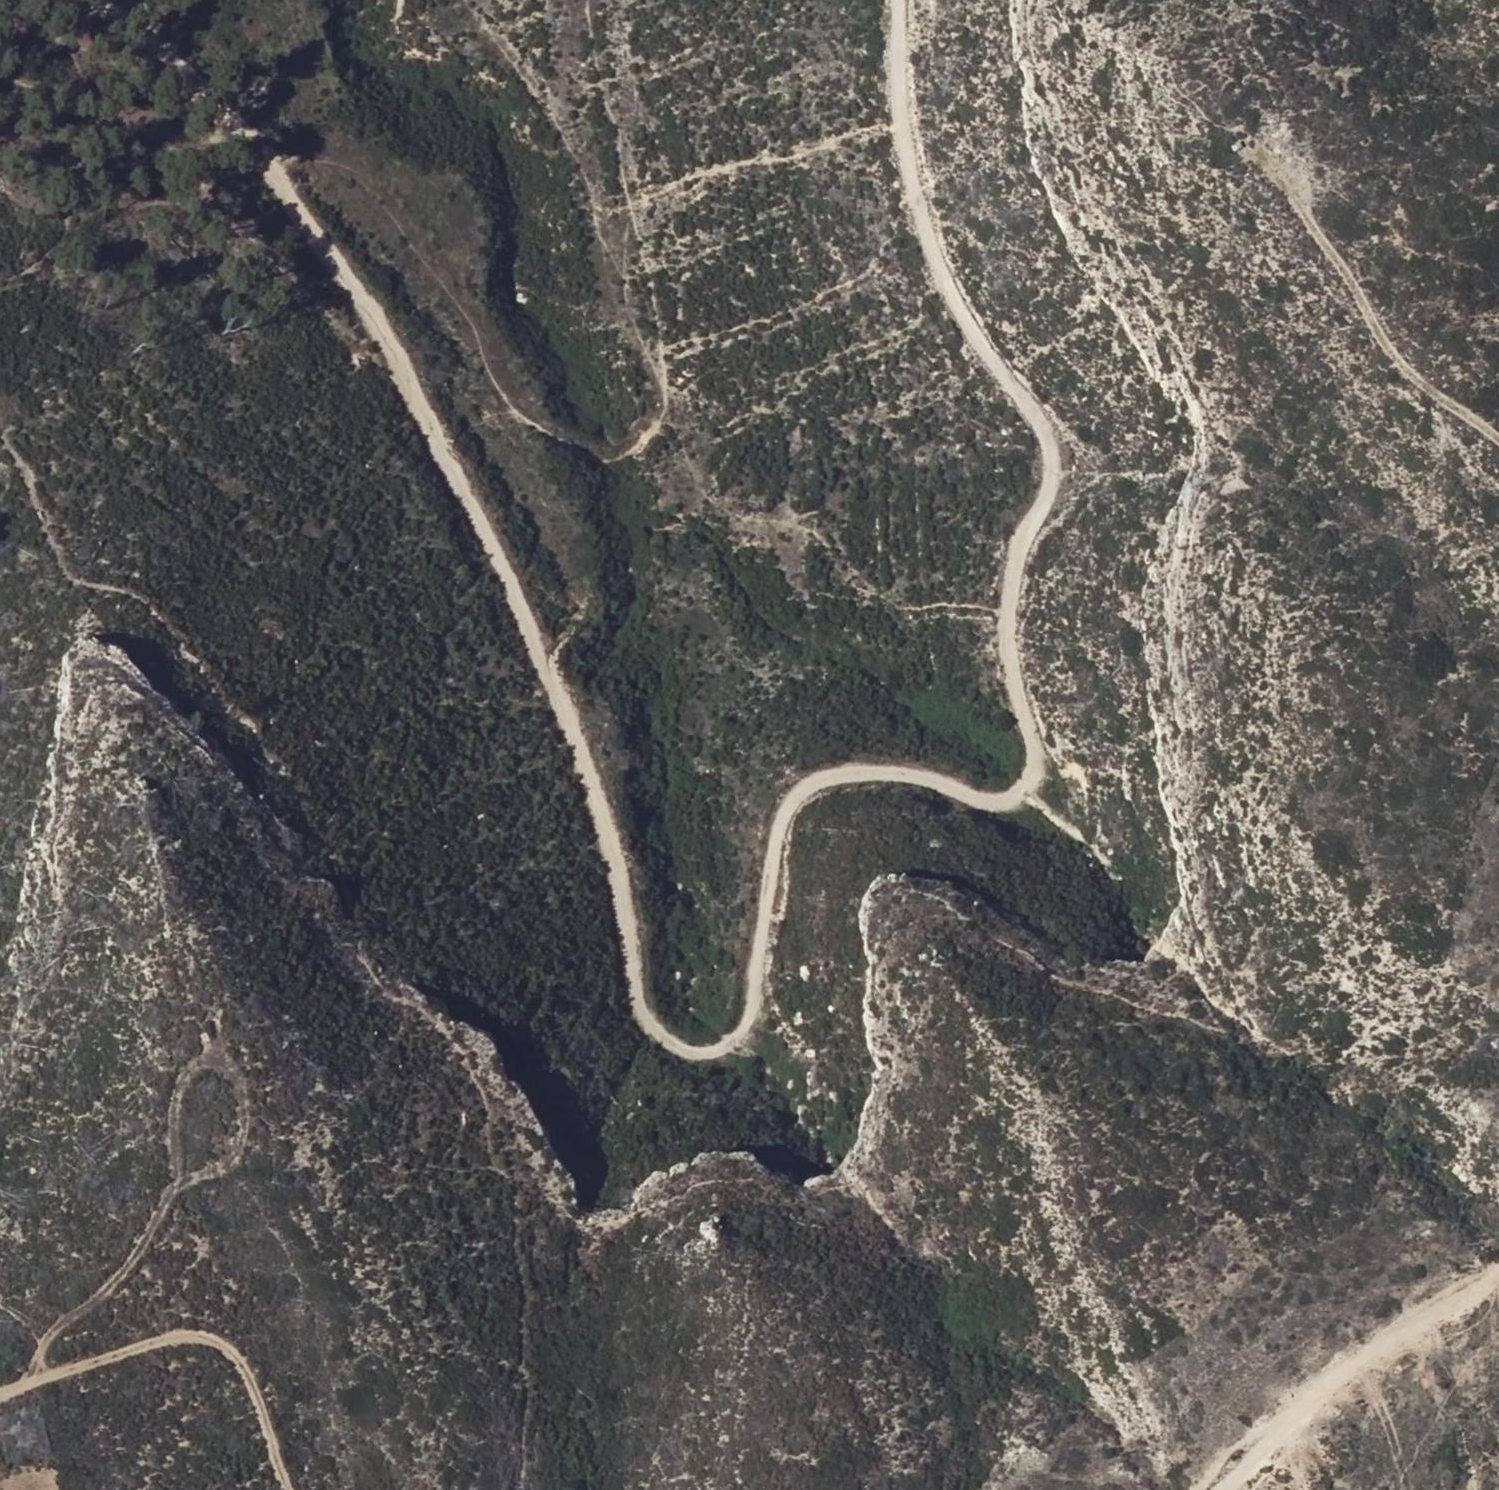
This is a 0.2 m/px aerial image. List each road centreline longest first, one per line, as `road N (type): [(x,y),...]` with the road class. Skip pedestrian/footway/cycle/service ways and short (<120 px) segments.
road 1 (track): [(895,0),(877,119),(922,205),(943,279),(1026,392),(1039,436),(1038,491),(1003,591),(1027,754),(1005,791),(965,792),(852,765),(816,770),(785,788),(754,994),(725,1029),(690,1045),(644,1020),(605,837),(368,304),(171,63),(86,0)]
road 2 (track): [(1222,1489),(1385,1329),(1498,1280)]

